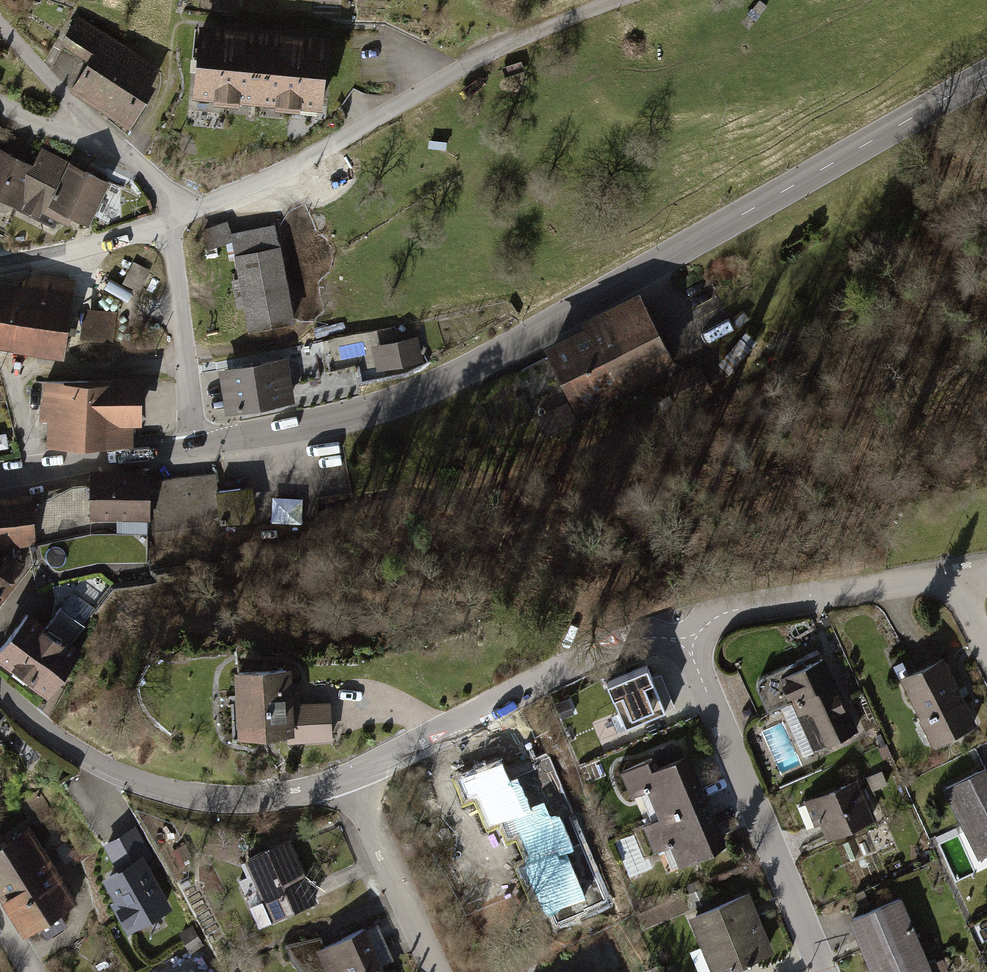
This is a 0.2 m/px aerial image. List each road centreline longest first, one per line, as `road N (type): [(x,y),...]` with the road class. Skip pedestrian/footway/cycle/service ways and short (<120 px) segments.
road 1 (tertiary): [(196,449),(416,396),(986,76)]
road 2 (unclassified): [(171,220),(300,164),(467,57),(600,0)]
road 3 (residential): [(0,690),(88,758),(165,790),(213,799),(269,796),(351,777)]
road 4 (residential): [(824,971),(680,626)]
road 5 (residential): [(680,626),(625,639),(351,777)]
road 6 (residential): [(951,570),(680,626)]
road 7 (residential): [(196,449),(171,220)]
road 8 (residential): [(439,971),(351,777)]
road 9 (tertiary): [(0,476),(196,449)]
road 10 (residential): [(171,220),(0,263)]
road 11 (unclassified): [(0,24),(101,126)]

